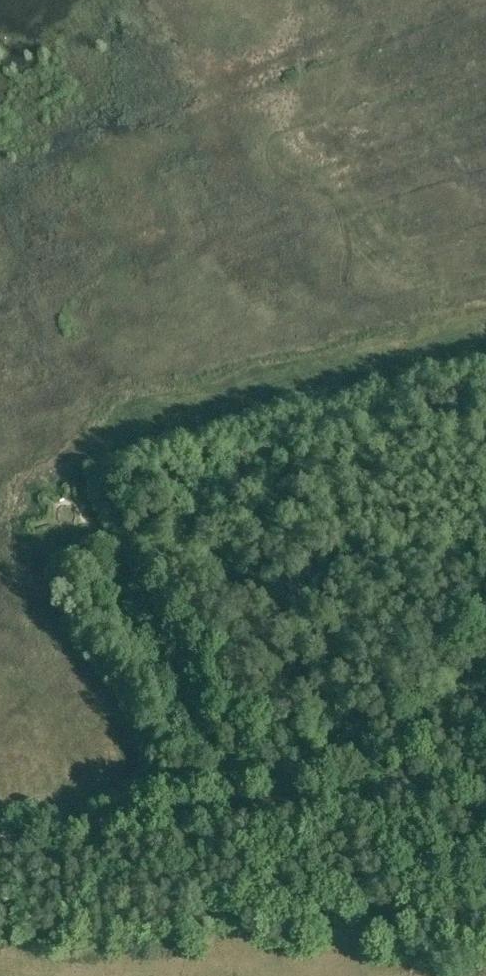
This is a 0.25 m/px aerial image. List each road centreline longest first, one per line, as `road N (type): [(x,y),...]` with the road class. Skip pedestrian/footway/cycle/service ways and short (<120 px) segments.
road 1 (track): [(230,807),(485,765)]
road 2 (track): [(0,829),(230,807)]

